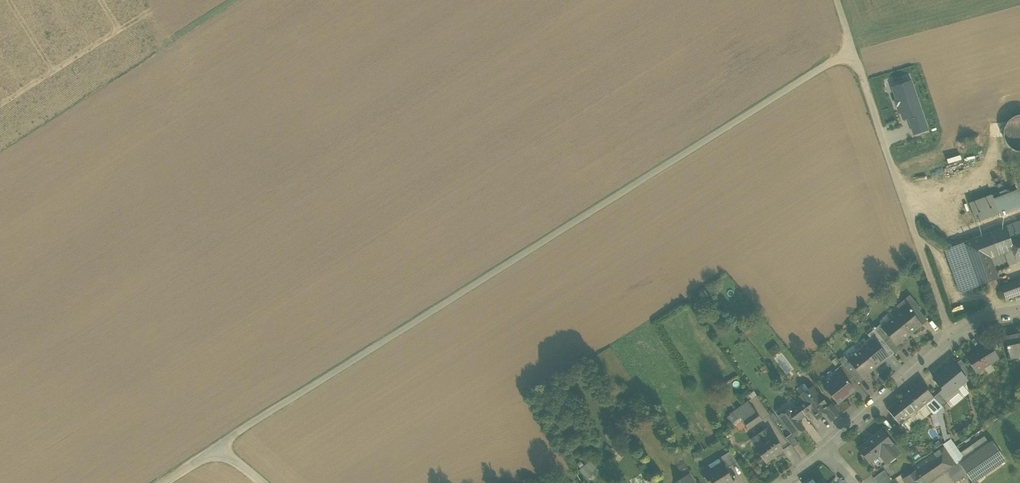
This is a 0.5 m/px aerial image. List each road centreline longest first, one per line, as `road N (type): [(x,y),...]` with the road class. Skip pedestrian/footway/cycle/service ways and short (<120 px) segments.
road 1 (unclassified): [(218,446),(853,48)]
road 2 (unclassified): [(951,338),(853,48)]
road 3 (residential): [(823,451),(951,338)]

